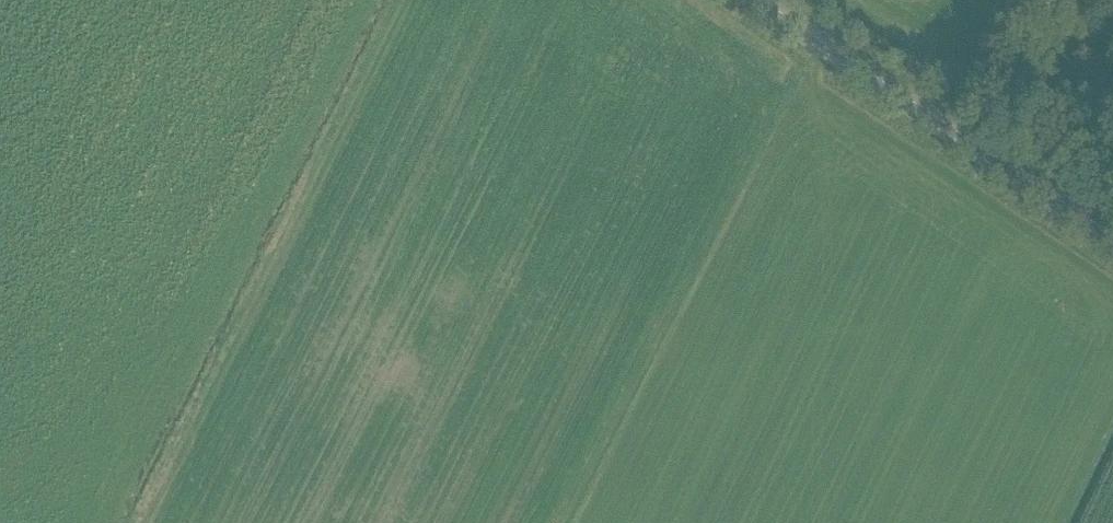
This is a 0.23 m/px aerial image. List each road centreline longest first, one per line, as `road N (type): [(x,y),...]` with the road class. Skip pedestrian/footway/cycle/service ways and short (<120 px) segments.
road 1 (tertiary): [(1112,240),(756,0)]

